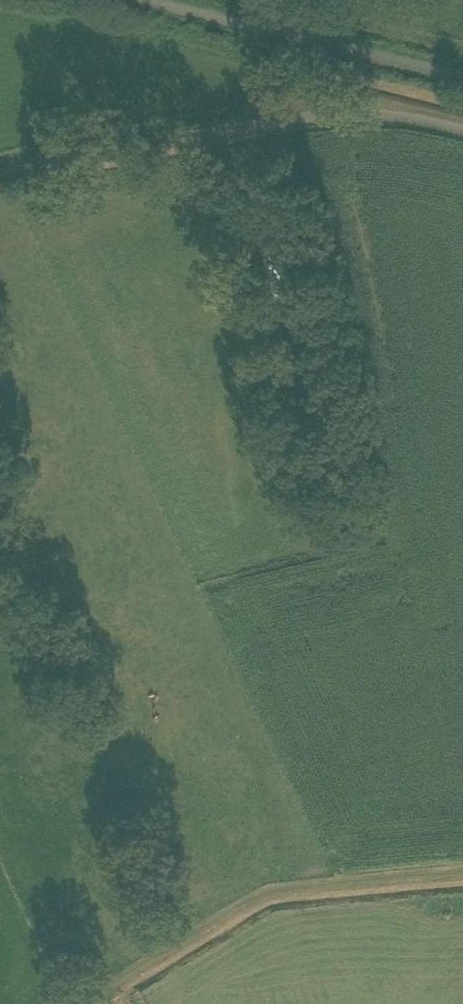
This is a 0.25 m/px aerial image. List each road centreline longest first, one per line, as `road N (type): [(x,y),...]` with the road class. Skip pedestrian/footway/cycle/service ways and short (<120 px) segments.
road 1 (track): [(462,134),(407,120),(306,117),(0,178)]
road 2 (track): [(81,1003),(268,891),(462,873)]

